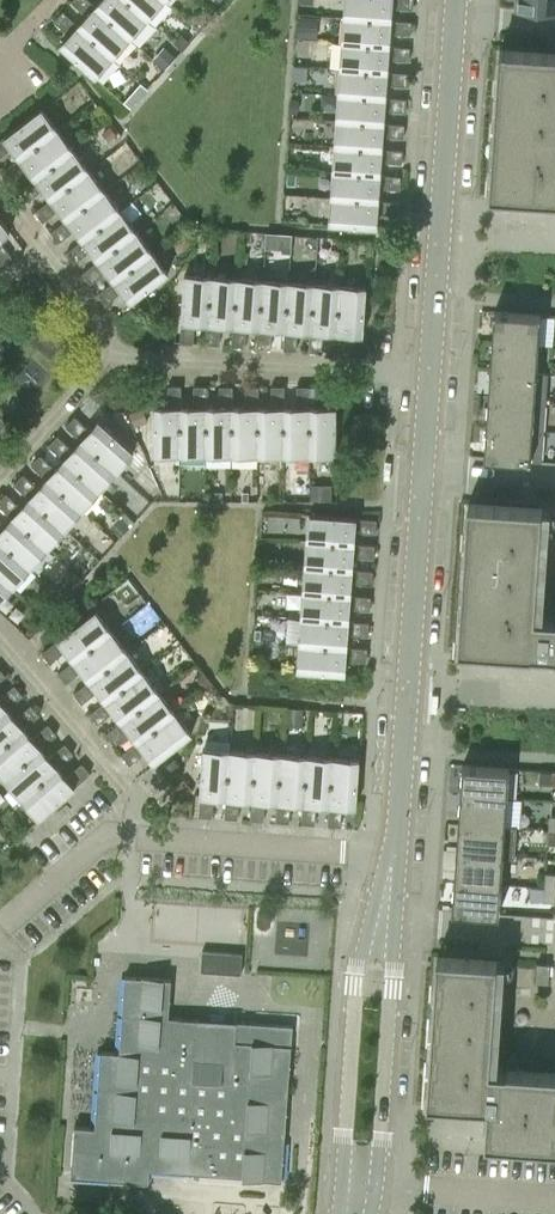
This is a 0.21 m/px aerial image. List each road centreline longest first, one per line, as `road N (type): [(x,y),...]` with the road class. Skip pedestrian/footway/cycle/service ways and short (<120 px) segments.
road 1 (tertiary): [(393,855),(430,371)]
road 2 (tertiary): [(430,371),(457,0)]
road 3 (residential): [(106,350),(194,362),(430,371)]
road 4 (tertiary): [(378,930),(359,967),(340,1185)]
road 5 (tertiary): [(375,1187),(392,965),(378,930)]
road 6 (residential): [(134,837),(393,855)]
road 7 (residential): [(134,837),(136,797),(0,640)]
road 8 (residential): [(554,1203),(375,1187)]
road 9 (residential): [(0,479),(103,368),(106,350)]
road 10 (residential): [(0,926),(102,836),(134,837)]

